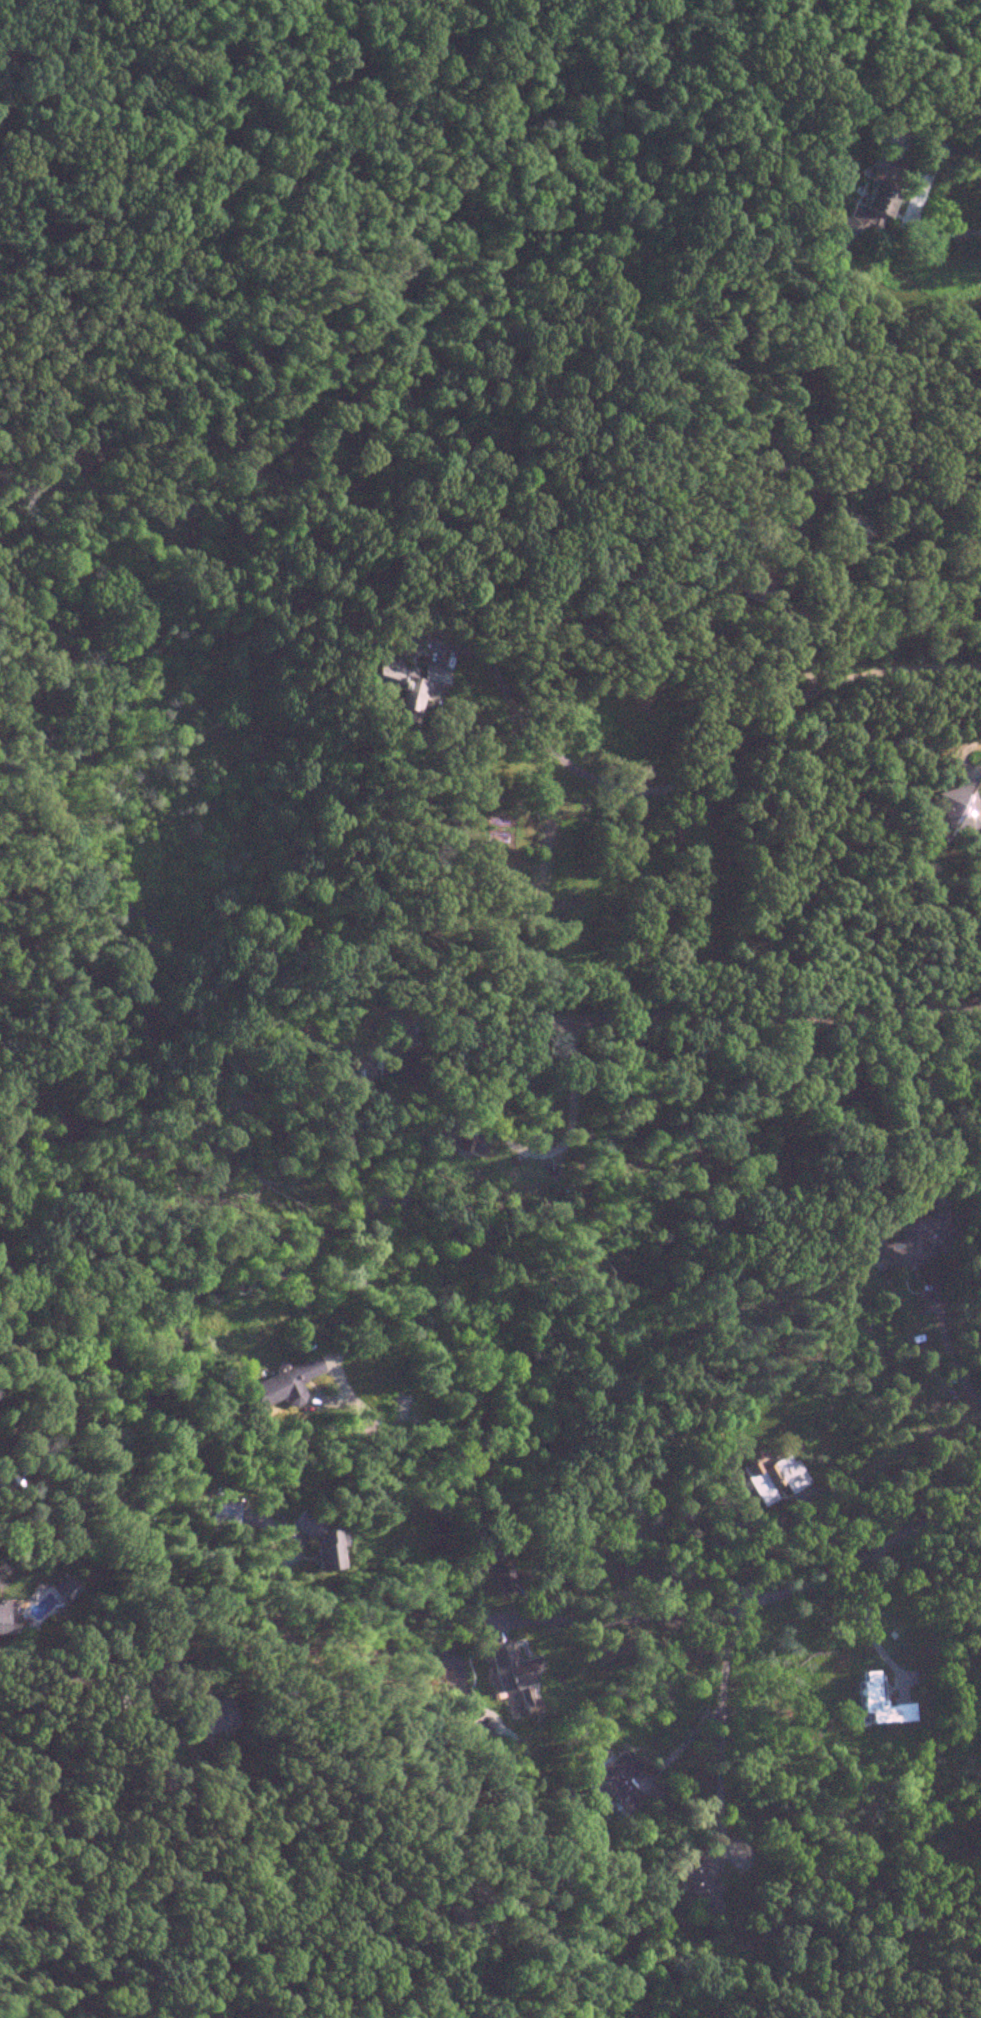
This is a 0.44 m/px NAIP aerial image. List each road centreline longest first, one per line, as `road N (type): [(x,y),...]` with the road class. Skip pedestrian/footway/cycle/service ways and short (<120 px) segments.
road 1 (residential): [(980,1497),(760,1600)]

